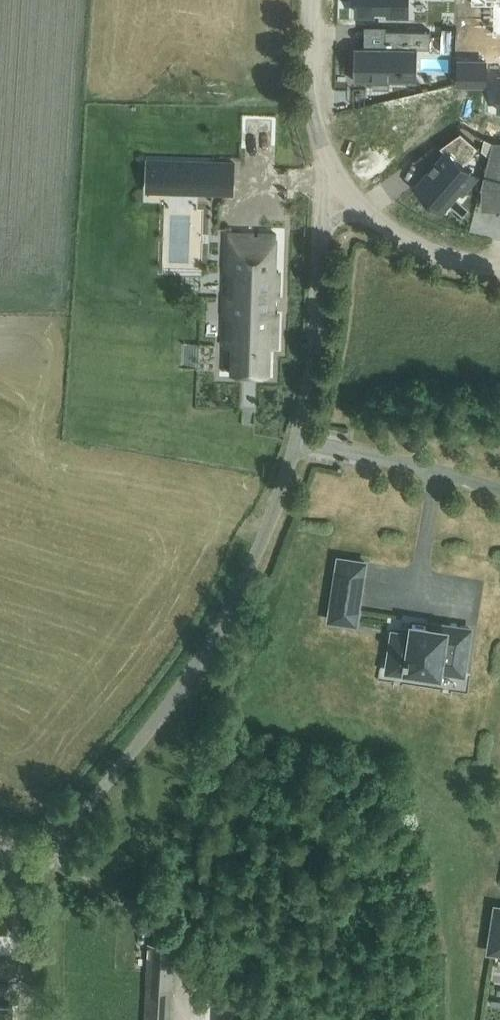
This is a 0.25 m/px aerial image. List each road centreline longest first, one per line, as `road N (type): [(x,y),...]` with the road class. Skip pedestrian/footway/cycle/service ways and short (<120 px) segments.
road 1 (unclassified): [(46,857),(204,659),(255,559),(298,440),(314,356),(323,232),(343,186)]
road 2 (residential): [(343,186),(315,110),(313,0)]
road 3 (residential): [(499,269),(424,249),(343,186)]
road 4 (track): [(23,1019),(24,879),(46,857)]
road 5 (track): [(154,918),(46,857)]

